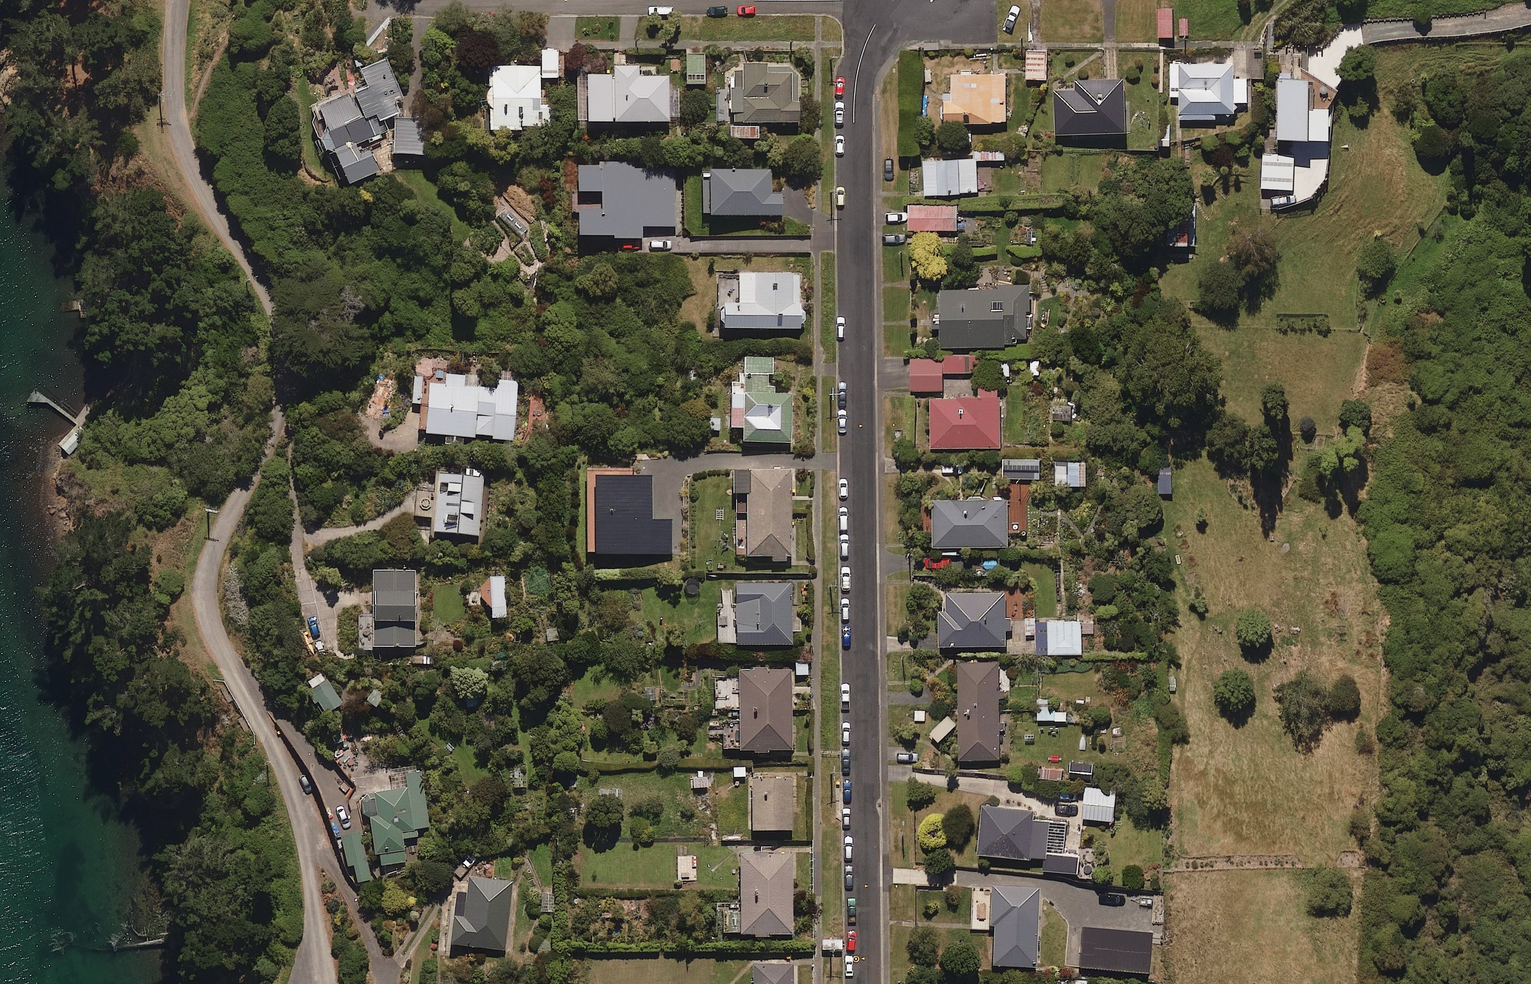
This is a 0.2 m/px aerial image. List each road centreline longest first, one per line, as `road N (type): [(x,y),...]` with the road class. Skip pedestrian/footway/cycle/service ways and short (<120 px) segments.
road 1 (residential): [(179,0),(179,122),(192,161),(272,301),(281,350),(282,393),(266,447),(206,584),(211,616),(294,797),(328,983)]
road 2 (residential): [(889,0),(857,67),(852,111),(862,983)]

